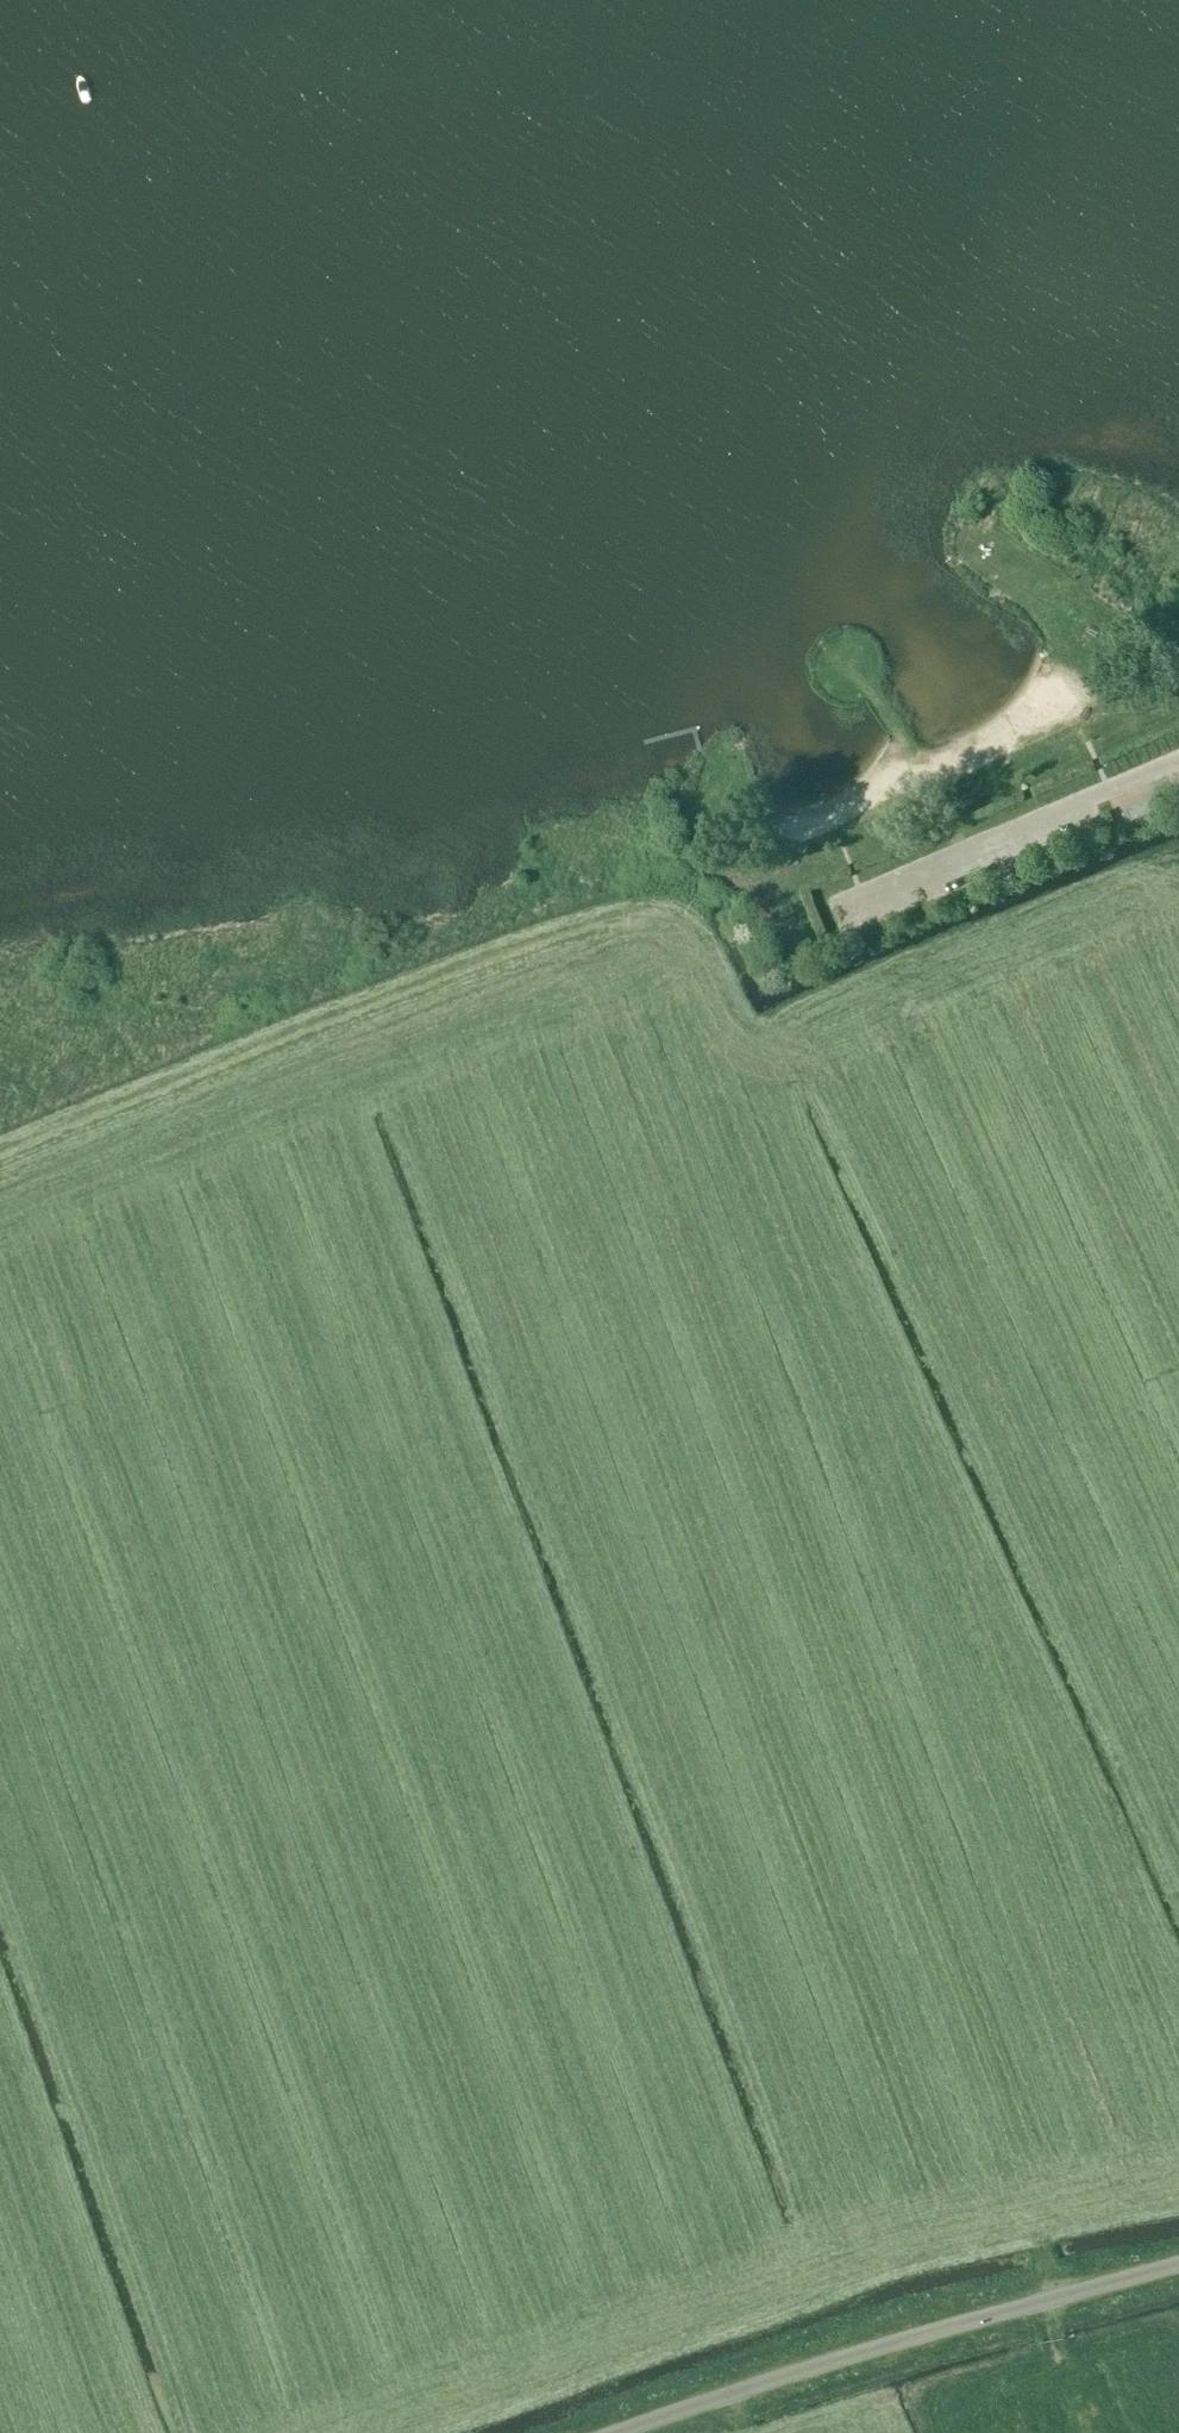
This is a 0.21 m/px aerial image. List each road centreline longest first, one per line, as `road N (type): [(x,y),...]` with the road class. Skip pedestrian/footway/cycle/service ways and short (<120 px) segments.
road 1 (unclassified): [(605,2432),(1178,2263)]
road 2 (unclassified): [(1178,760),(851,899)]

